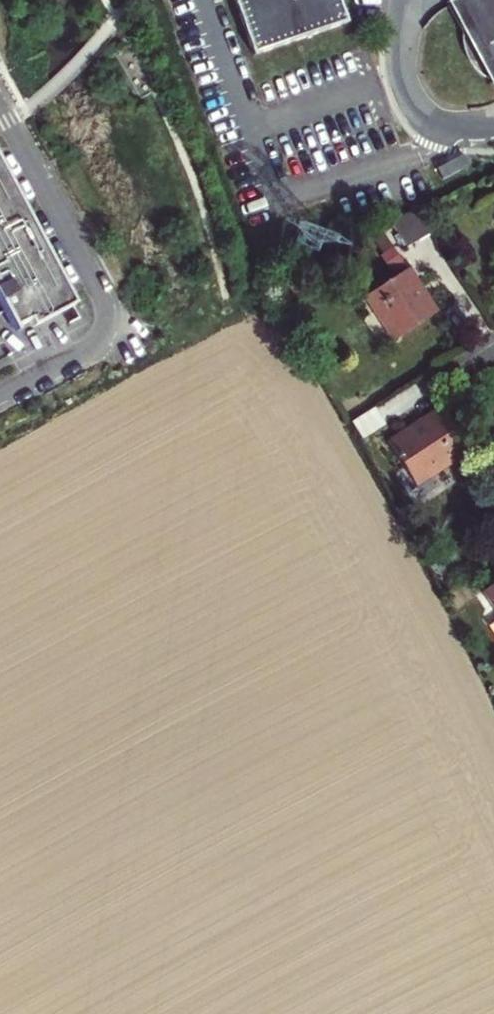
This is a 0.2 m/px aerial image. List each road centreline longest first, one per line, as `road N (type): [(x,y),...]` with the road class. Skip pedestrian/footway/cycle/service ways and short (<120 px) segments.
road 1 (residential): [(0,110),(104,310),(96,342),(0,395)]

